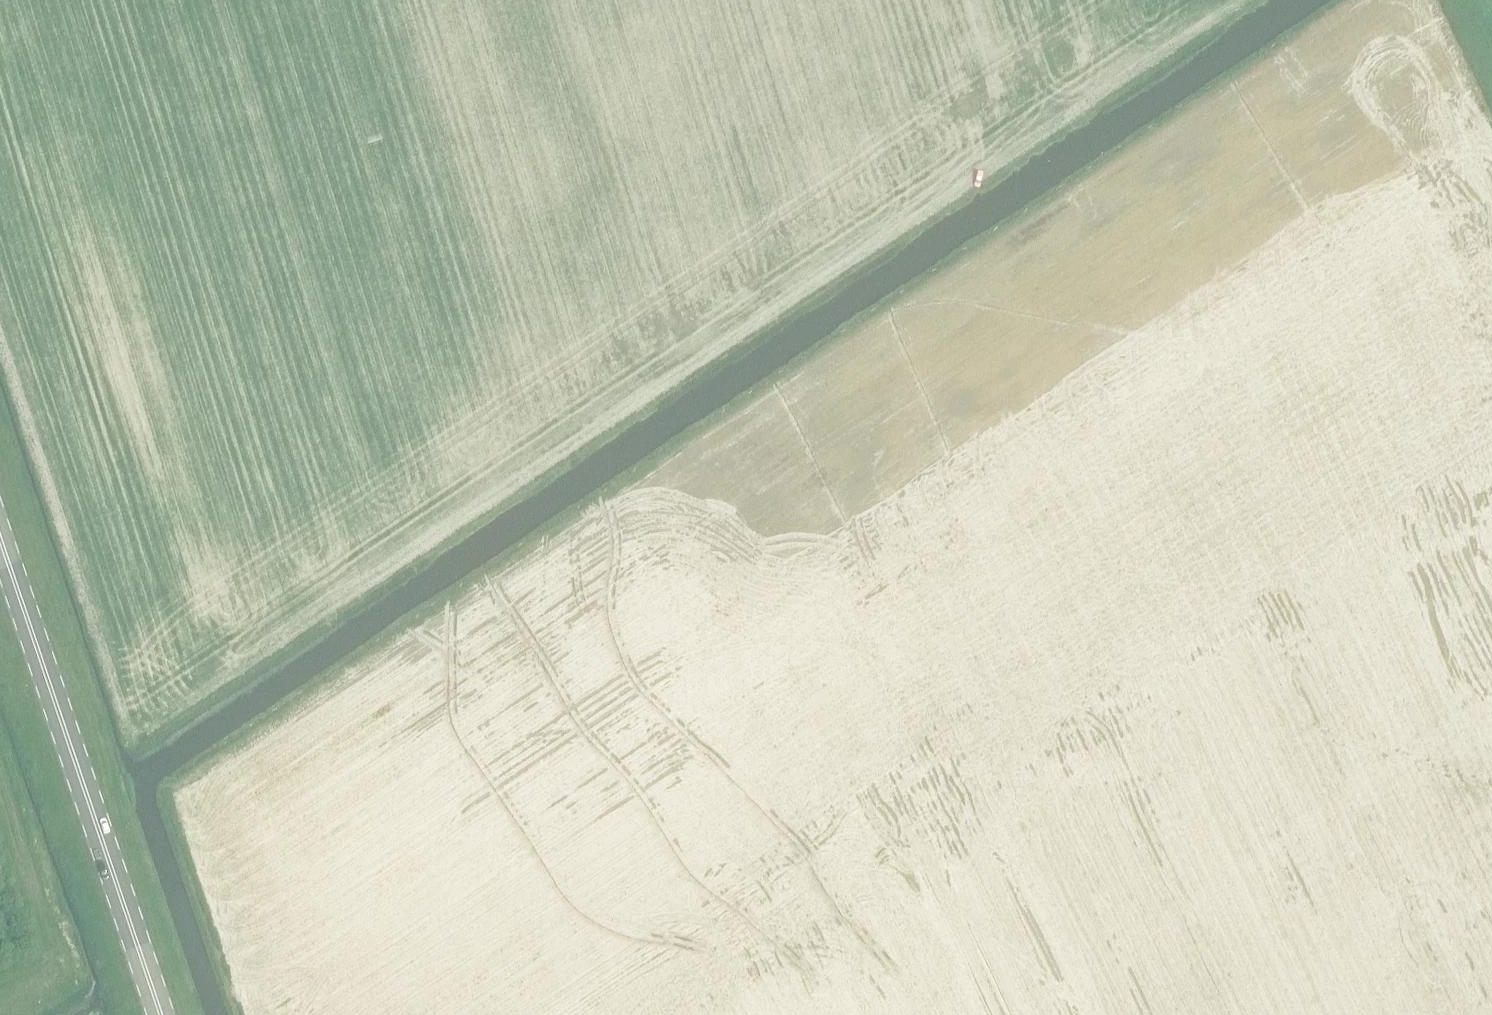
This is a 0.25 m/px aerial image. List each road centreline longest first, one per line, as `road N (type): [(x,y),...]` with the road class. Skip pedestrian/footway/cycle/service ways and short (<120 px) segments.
road 1 (secondary): [(158,1014),(0,540)]

